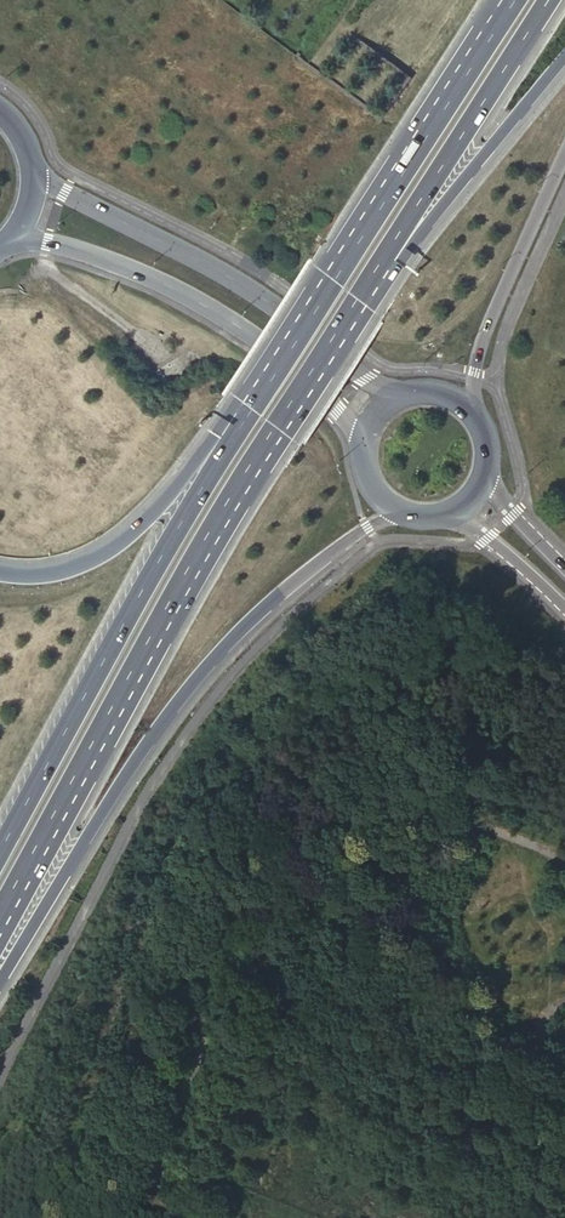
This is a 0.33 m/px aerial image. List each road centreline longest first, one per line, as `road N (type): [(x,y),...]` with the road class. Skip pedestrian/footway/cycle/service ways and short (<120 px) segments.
road 1 (trunk): [(0,915),(178,594),(378,274)]
road 2 (trunk): [(0,973),(183,697),(243,629),(337,547),(403,514)]
road 3 (trunk): [(242,407),(0,845)]
road 4 (trunk): [(505,0),(242,407)]
road 5 (secondary): [(404,394),(365,379),(241,284),(32,170)]
road 6 (secondary): [(12,235),(87,253),(224,316),(267,345),(364,437)]
road 7 (trunk): [(378,274),(554,0)]
road 8 (trunk): [(242,407),(145,518),(93,557),(42,572),(0,570)]
road 9 (trunk): [(378,274),(564,55)]
road 10 (tertiary): [(475,412),(473,376),(483,335),(564,153)]
road 11 (tertiary): [(451,513),(564,609)]
road 12 (tertiary): [(564,568),(484,479)]

